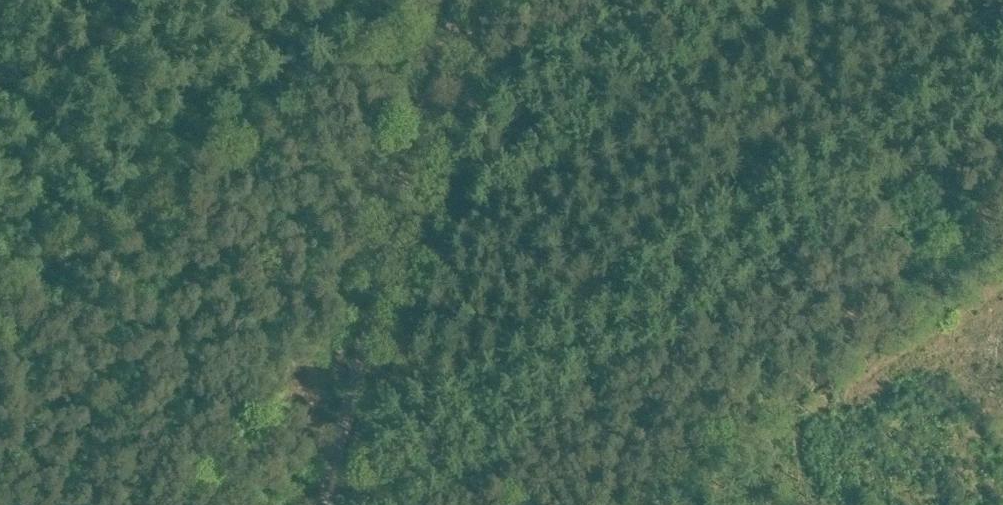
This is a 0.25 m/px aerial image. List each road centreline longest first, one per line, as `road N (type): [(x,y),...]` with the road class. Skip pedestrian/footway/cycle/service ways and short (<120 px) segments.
road 1 (track): [(462,0),(322,504)]

